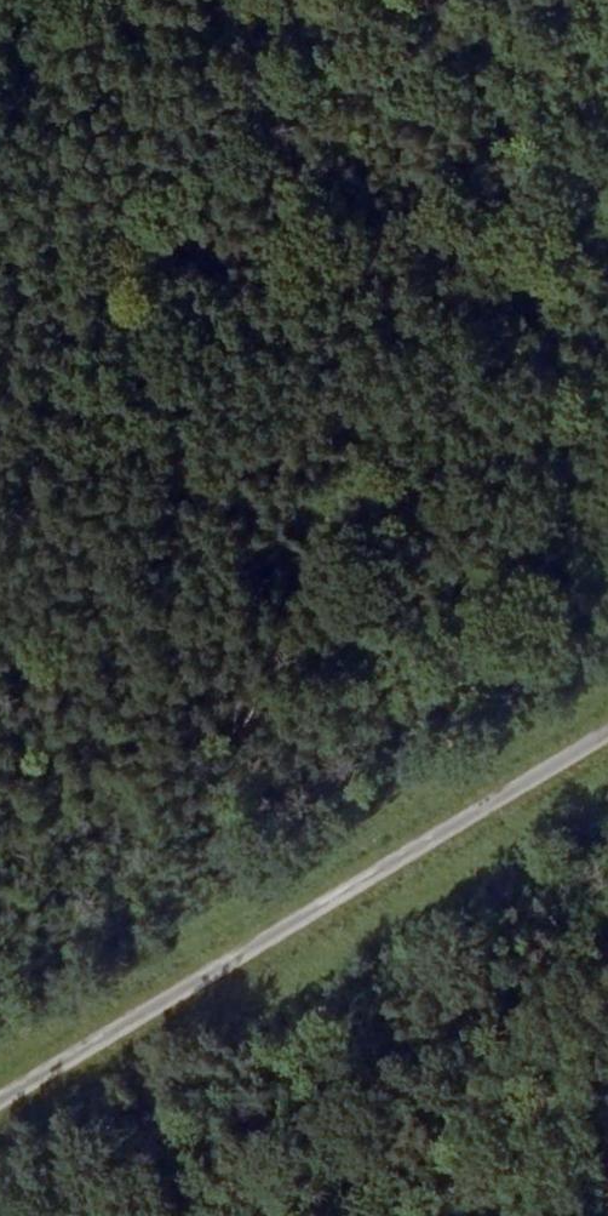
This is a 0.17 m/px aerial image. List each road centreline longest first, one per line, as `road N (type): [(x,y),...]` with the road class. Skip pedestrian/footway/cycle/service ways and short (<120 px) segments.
road 1 (unclassified): [(0,1099),(607,730)]

